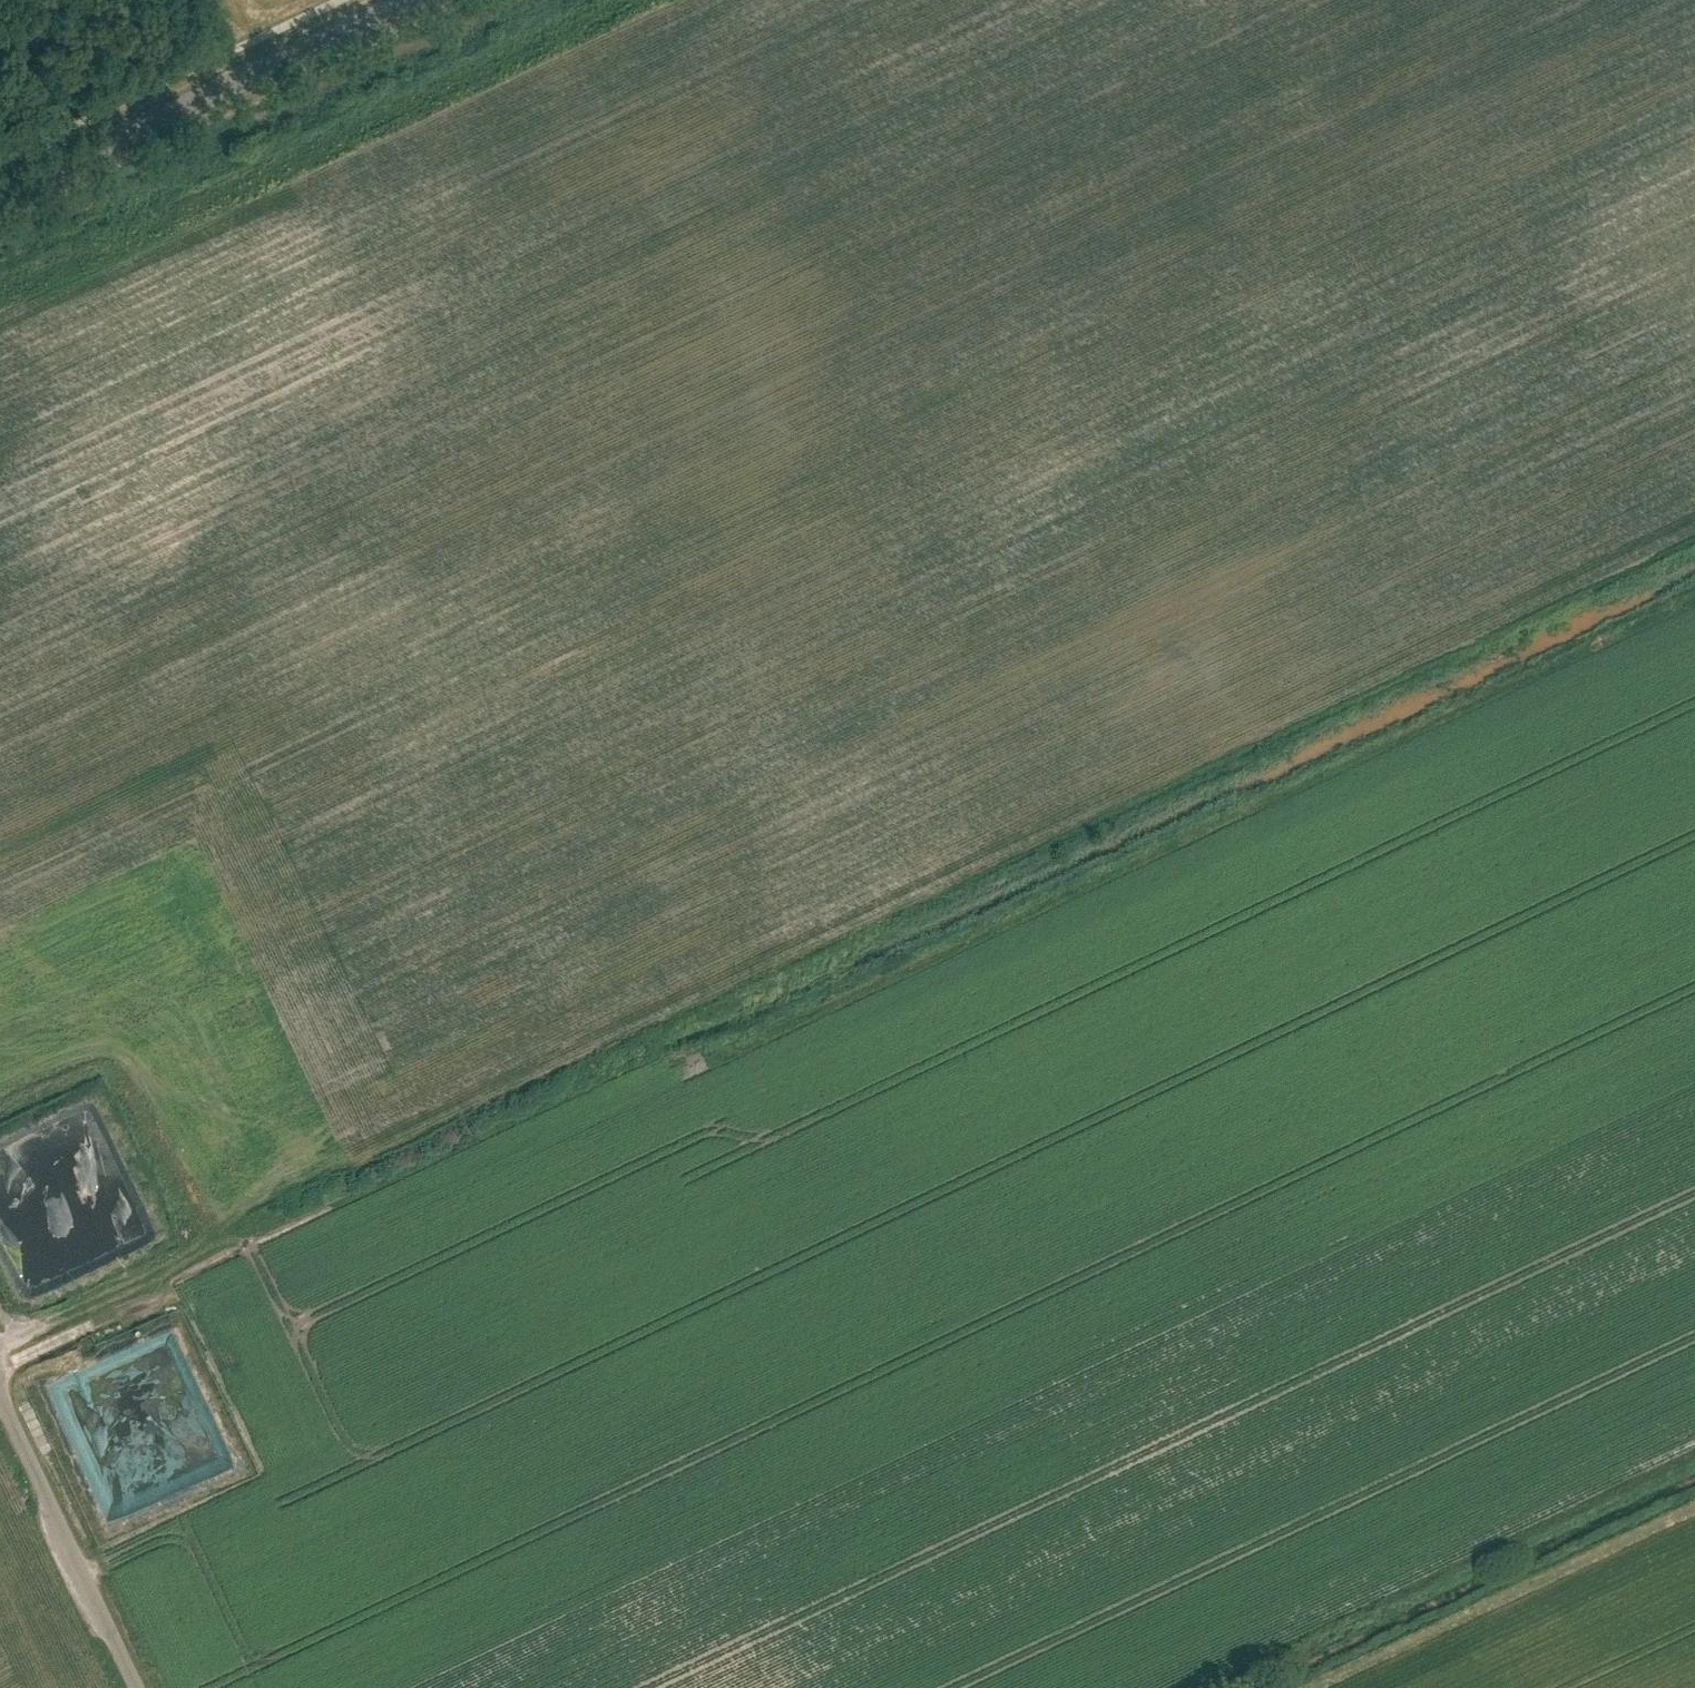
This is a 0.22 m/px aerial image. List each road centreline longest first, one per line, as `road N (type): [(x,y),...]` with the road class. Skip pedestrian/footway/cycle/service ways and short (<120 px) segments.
road 1 (tertiary): [(0,192),(410,0)]
road 2 (unclassified): [(137,1687),(0,1396)]

